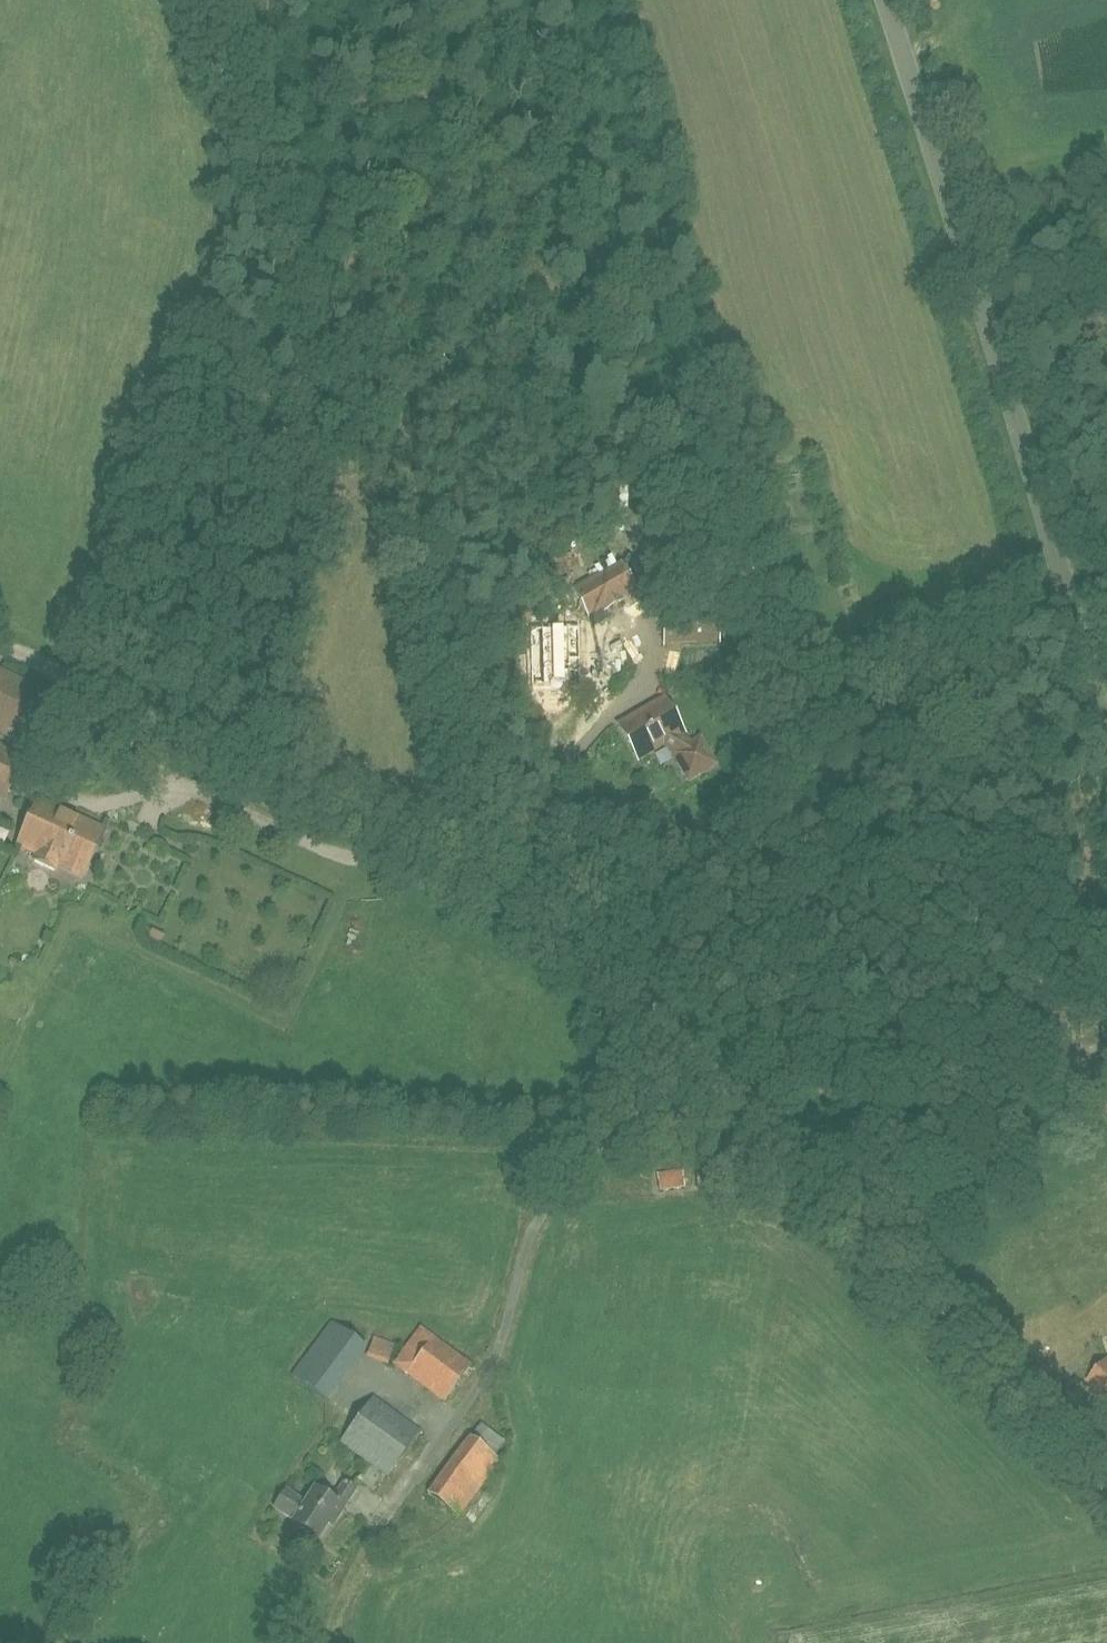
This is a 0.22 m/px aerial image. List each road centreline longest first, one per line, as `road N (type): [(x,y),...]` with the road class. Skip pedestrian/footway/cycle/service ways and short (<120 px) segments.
road 1 (unclassified): [(0,632),(411,817),(534,894),(1106,1459)]
road 2 (unclassified): [(1106,741),(881,0)]

